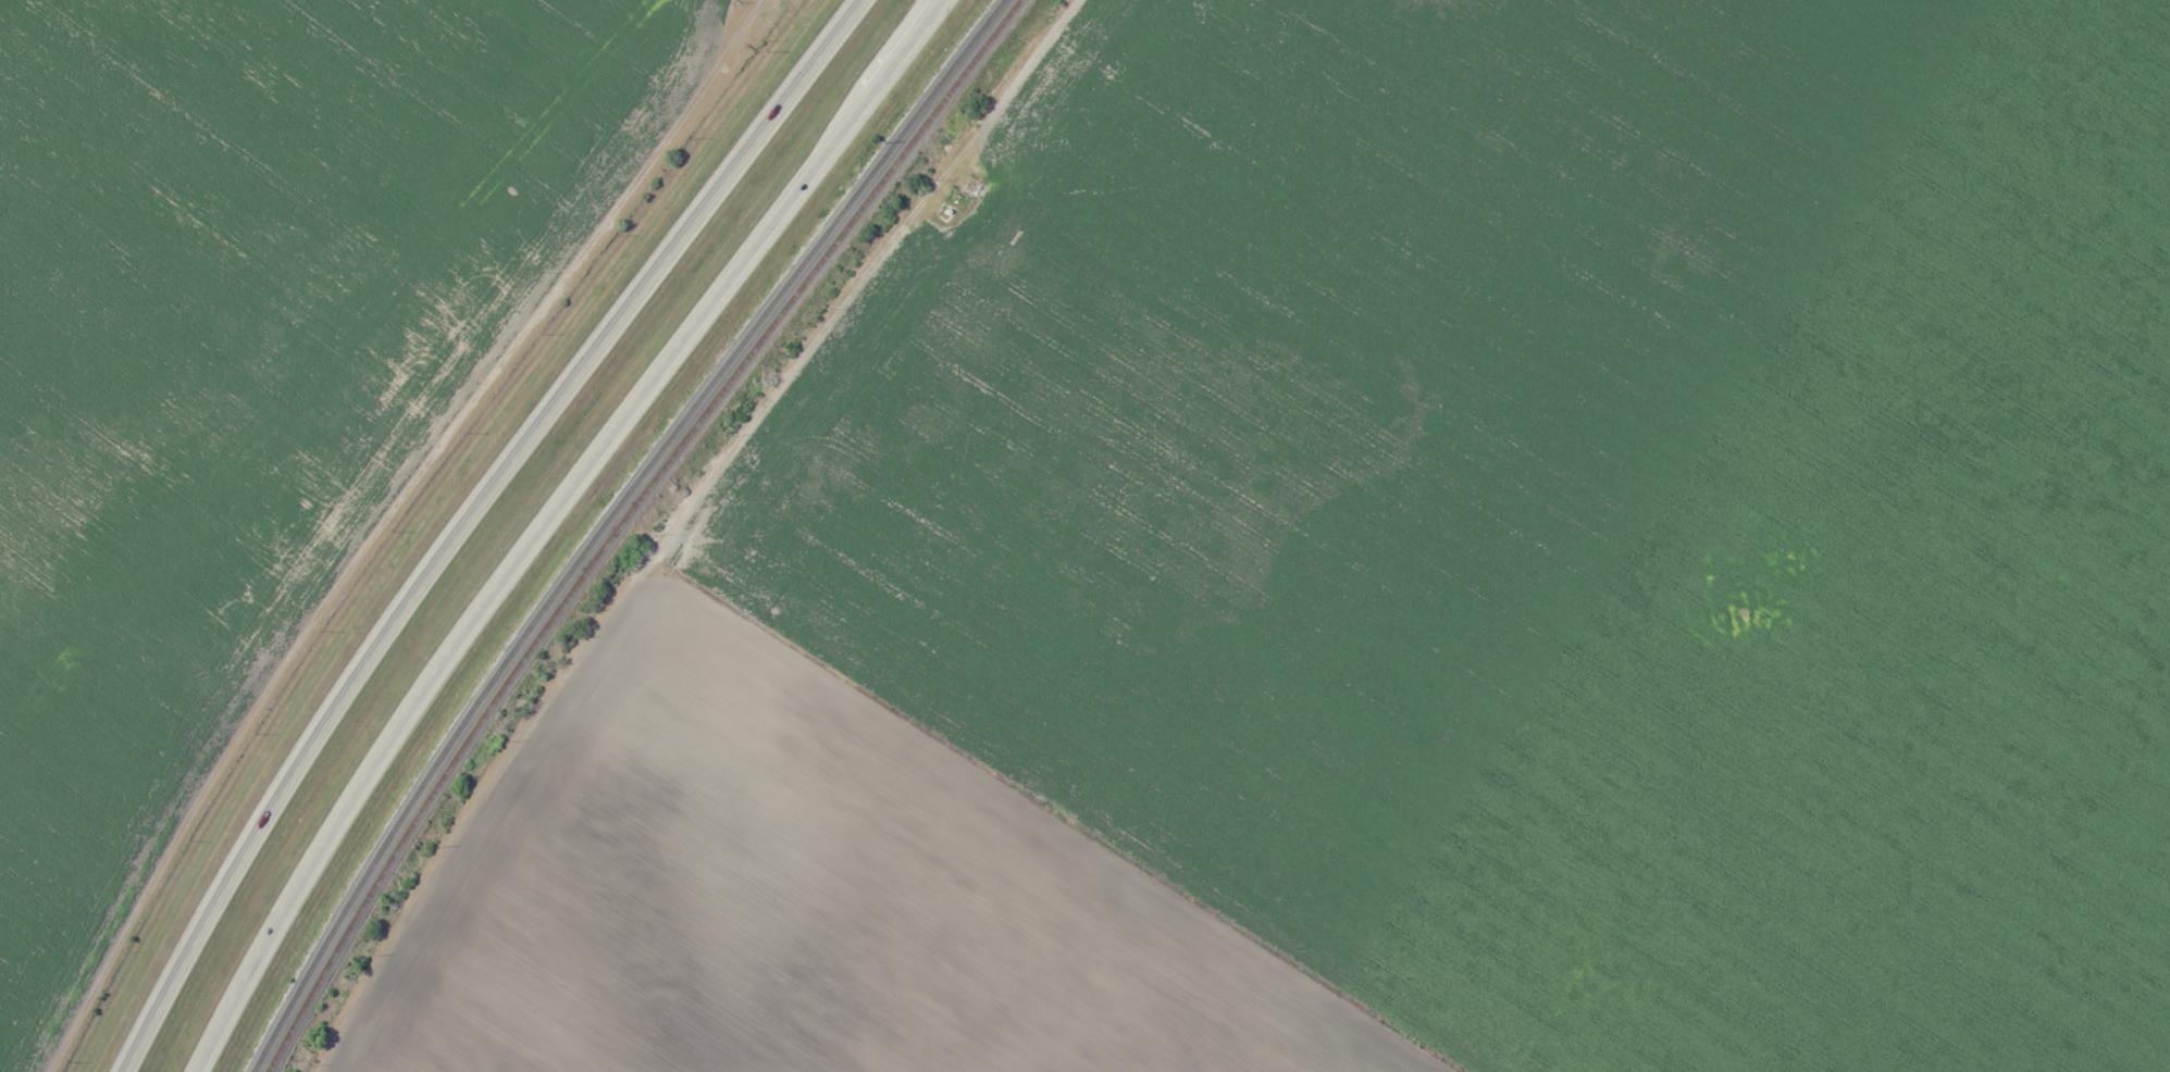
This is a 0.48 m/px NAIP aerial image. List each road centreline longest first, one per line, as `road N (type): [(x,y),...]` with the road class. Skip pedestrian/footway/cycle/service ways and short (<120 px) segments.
road 1 (trunk): [(862,0),(421,584),(187,948),(124,1071)]
road 2 (trunk): [(212,1071),(305,892),(542,526),(944,0)]

